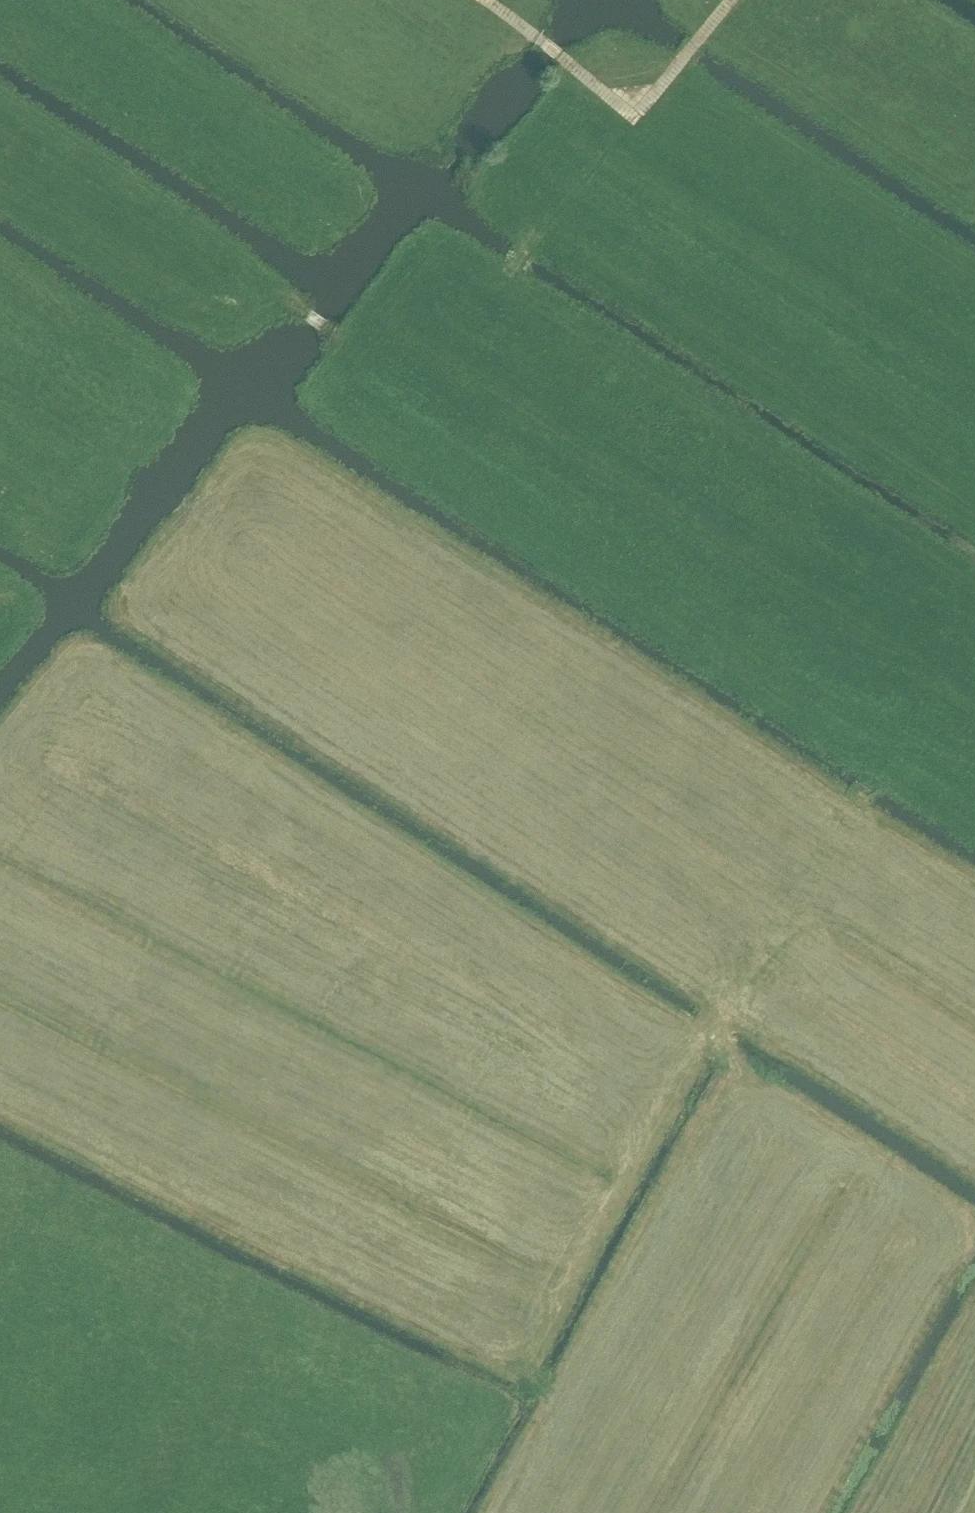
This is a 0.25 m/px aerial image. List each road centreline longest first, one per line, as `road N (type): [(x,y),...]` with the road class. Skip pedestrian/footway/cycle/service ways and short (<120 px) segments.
road 1 (track): [(974,612),(721,1016)]
road 2 (track): [(735,0),(635,117),(480,0)]
road 3 (track): [(635,117),(508,274)]

